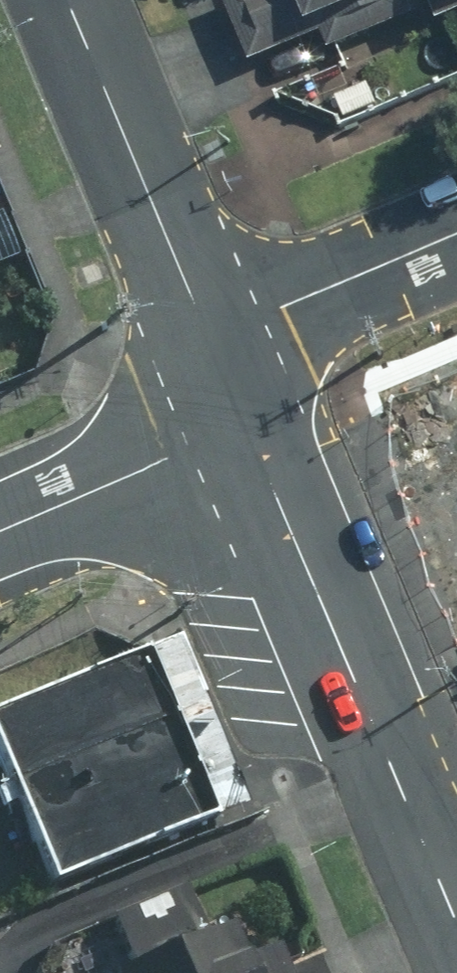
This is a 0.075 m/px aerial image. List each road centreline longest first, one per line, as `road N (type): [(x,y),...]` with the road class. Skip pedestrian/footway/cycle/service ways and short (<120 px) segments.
road 1 (tertiary): [(230,372),(456,913)]
road 2 (tertiary): [(71,0),(230,372)]
road 3 (tertiary): [(0,531),(170,458),(230,372)]
road 4 (residential): [(230,372),(282,309),(456,234)]

